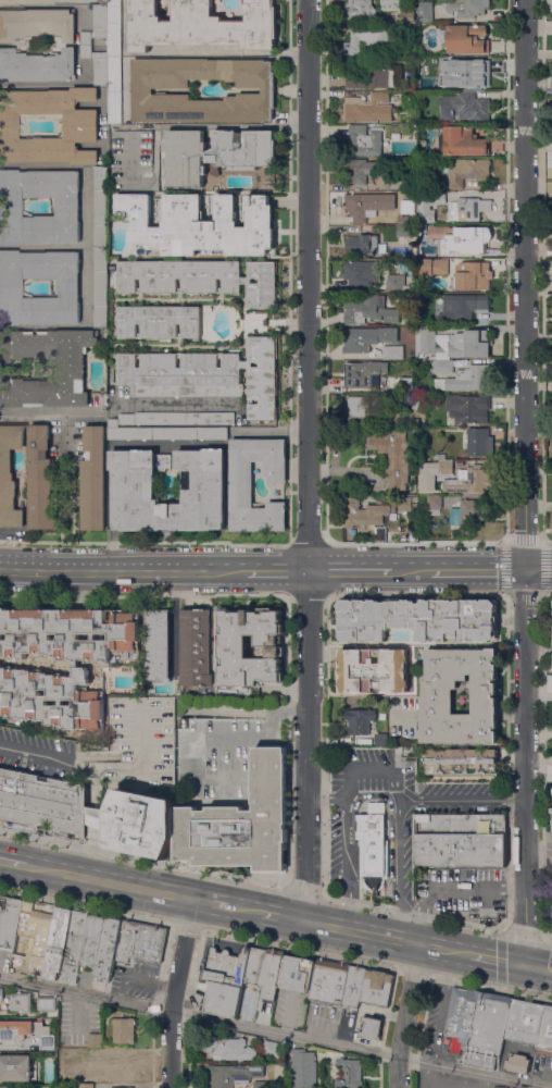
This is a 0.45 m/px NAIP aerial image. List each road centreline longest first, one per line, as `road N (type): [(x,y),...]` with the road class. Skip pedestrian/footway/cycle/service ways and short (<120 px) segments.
road 1 (residential): [(523,965),(524,0)]
road 2 (residential): [(296,922),(304,880),(310,688),(308,0)]
road 3 (secondary): [(248,572),(0,570)]
road 4 (residential): [(170,1087),(171,1012),(191,901)]
road 5 (primary): [(469,955),(296,922)]
road 6 (primary): [(191,901),(24,866)]
road 7 (residential): [(399,1087),(419,945)]

